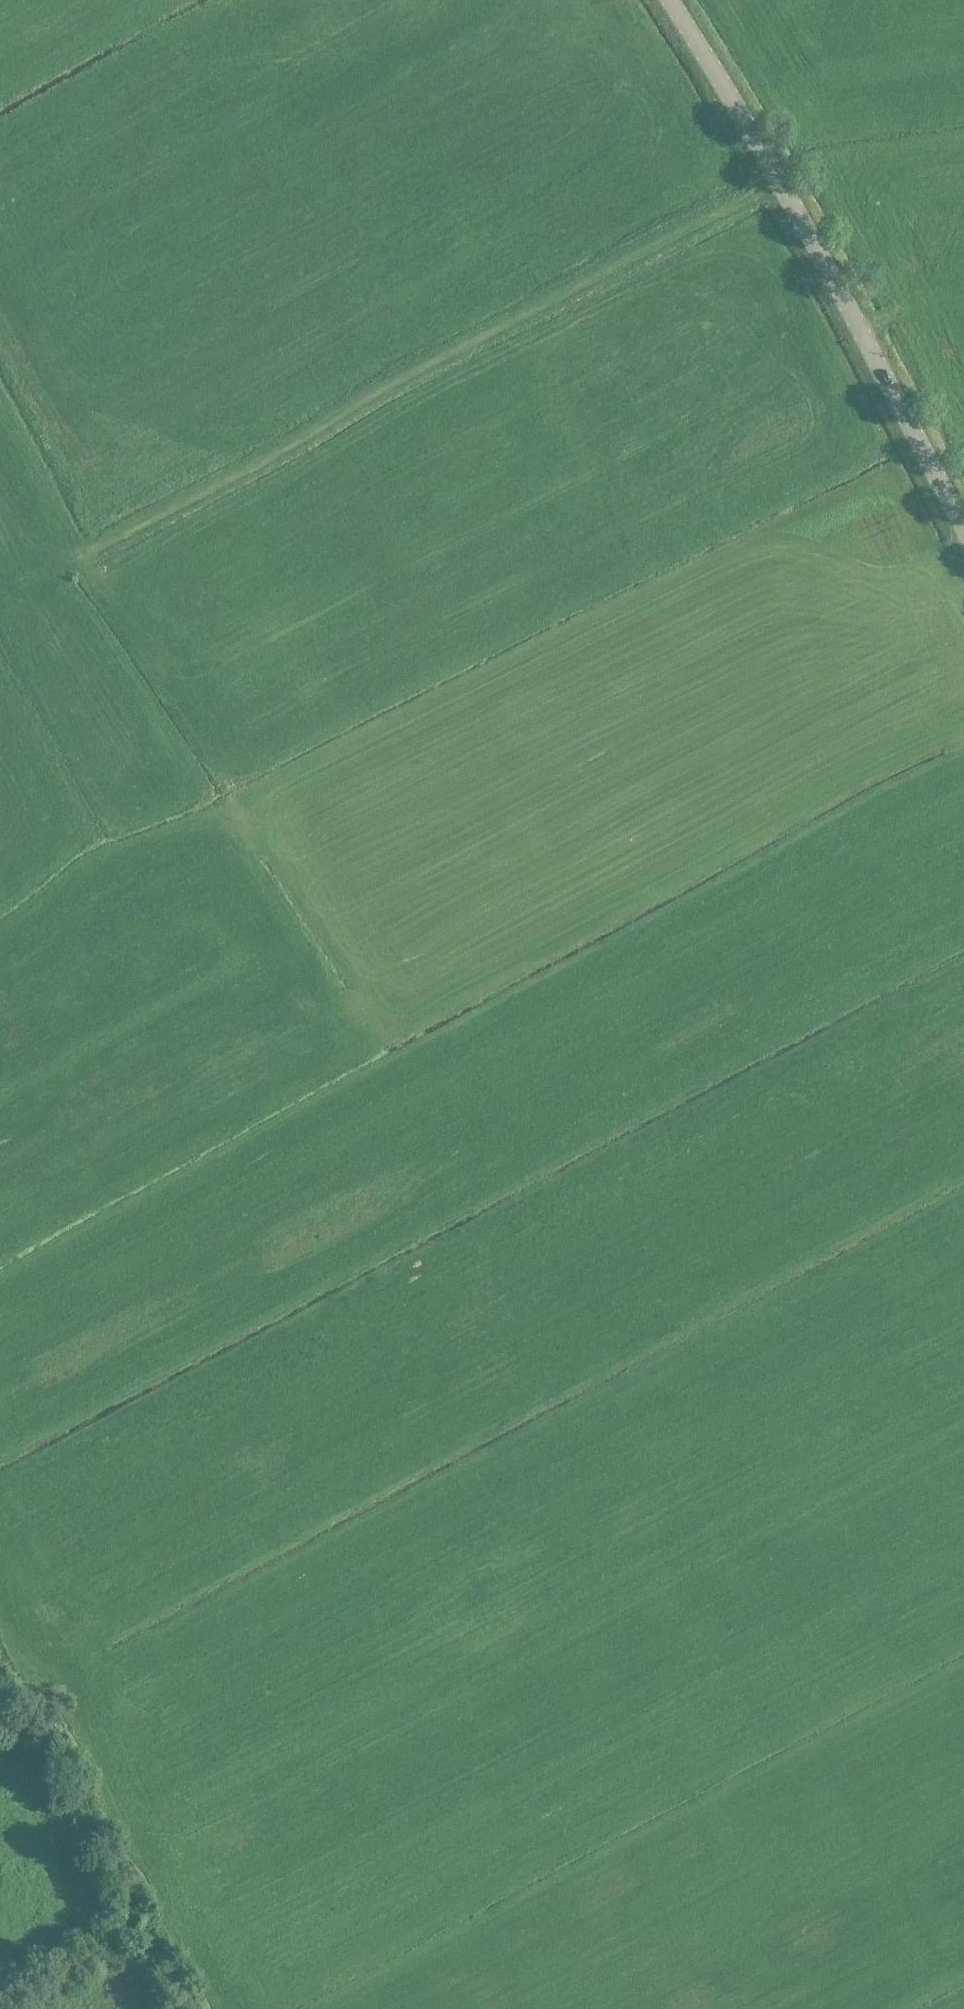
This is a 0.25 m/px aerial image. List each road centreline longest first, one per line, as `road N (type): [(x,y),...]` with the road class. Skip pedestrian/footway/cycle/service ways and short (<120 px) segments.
road 1 (track): [(0,600),(782,182)]
road 2 (unclassified): [(963,528),(777,173),(667,0)]

